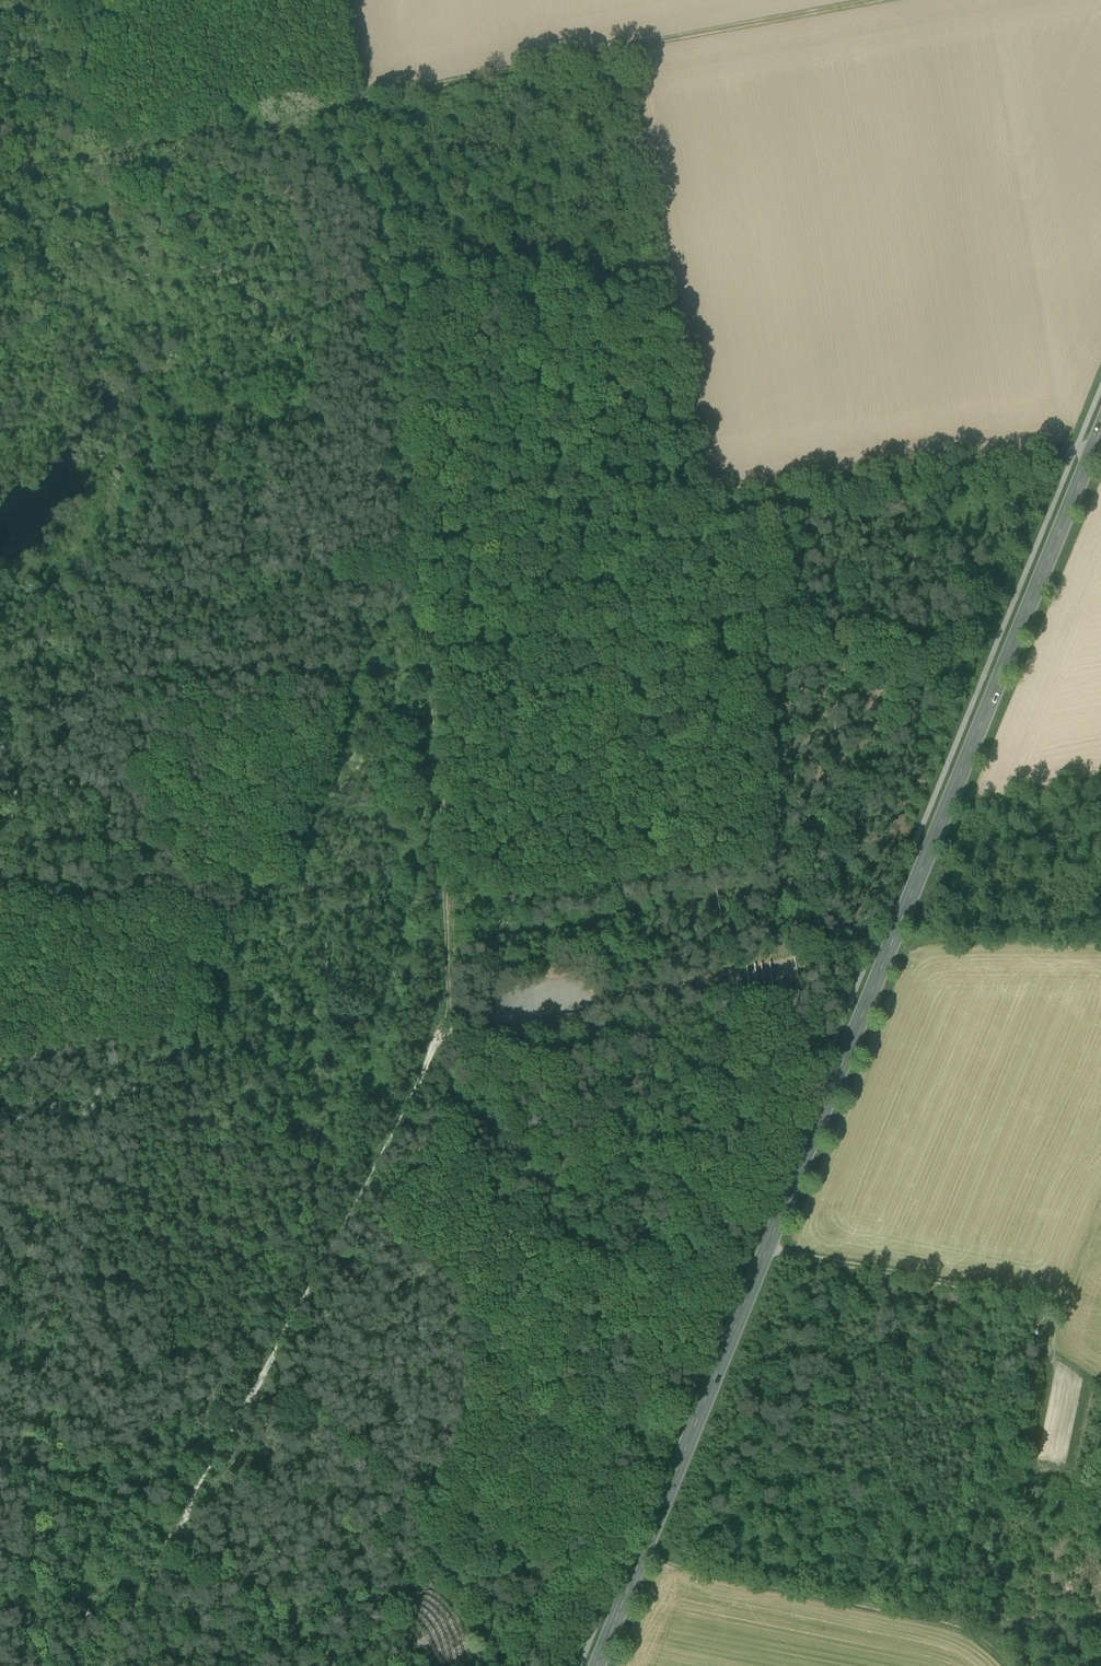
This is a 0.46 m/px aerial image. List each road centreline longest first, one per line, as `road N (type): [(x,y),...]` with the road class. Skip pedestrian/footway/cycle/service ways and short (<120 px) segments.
road 1 (primary): [(596,1665),(1100,429)]
road 2 (track): [(0,173),(231,134),(275,134),(346,188),(382,230),(408,302),(447,1028)]
road 3 (track): [(447,1028),(264,1376),(192,1494),(186,1531),(220,1606),(216,1665)]
road 4 (track): [(878,0),(319,110),(275,134)]
road 5 (track): [(984,676),(588,639),(427,633)]
road 6 (track): [(640,1558),(962,1629),(1009,1665)]
road 7 (track): [(1077,449),(708,492)]
road 8 (track): [(767,1247),(1061,1310)]
road 9 (track): [(0,1414),(169,1537),(186,1531)]
road 10 (track): [(335,1665),(237,1590),(217,1587)]

